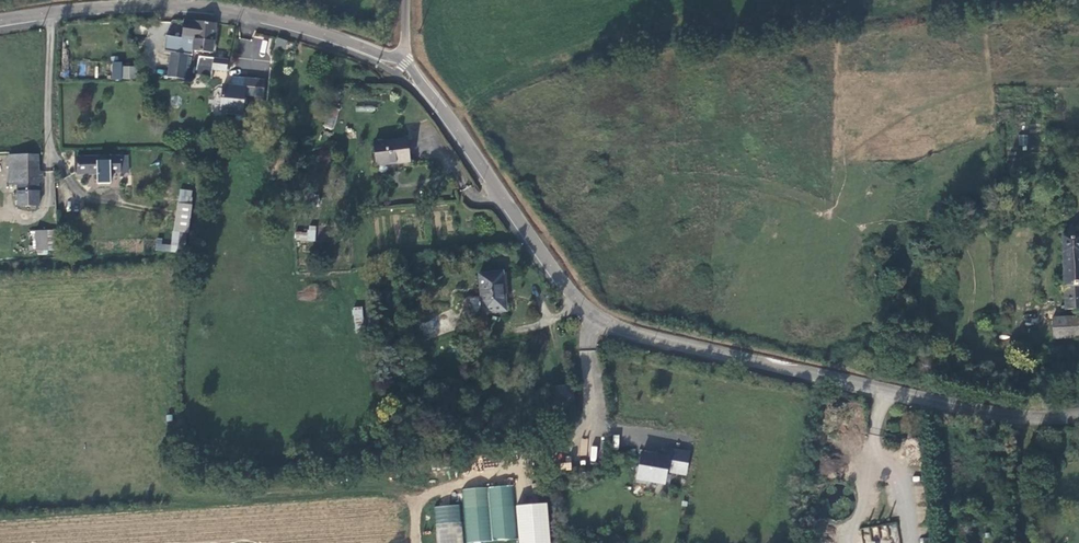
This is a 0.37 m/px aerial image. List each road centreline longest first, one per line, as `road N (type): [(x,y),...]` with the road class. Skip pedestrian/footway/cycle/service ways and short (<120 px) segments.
road 1 (tertiary): [(1078,414),(1021,417),(661,339),(597,315),(550,265),(434,98),(402,66)]
road 2 (tertiary): [(402,66),(284,23),(207,8),(0,22)]
road 3 (track): [(1021,417),(1016,510),(1030,542)]

